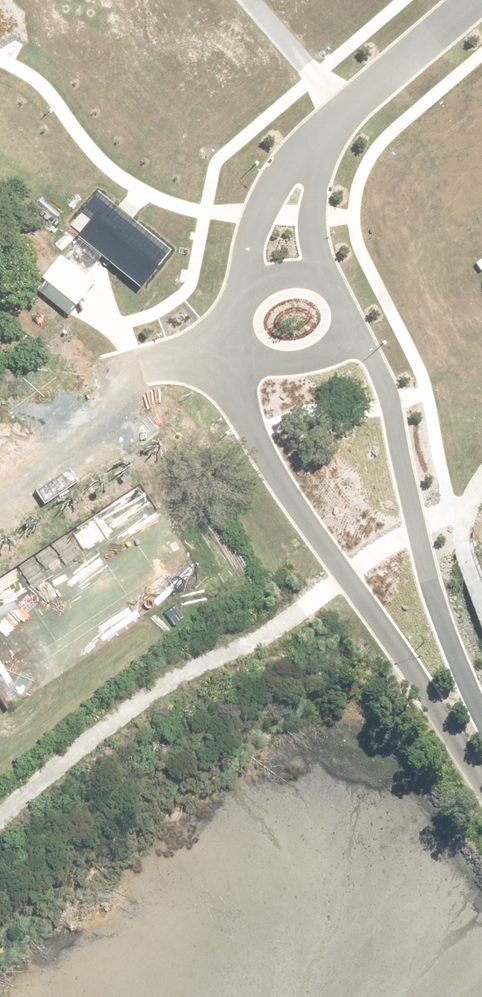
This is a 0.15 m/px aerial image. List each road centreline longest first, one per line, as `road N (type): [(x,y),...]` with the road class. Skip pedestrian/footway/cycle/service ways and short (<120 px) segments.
road 1 (residential): [(481,802),(344,578),(264,469),(252,437),(248,353)]
road 2 (residential): [(342,313),(378,373),(433,610),(481,725)]
road 3 (residential): [(481,3),(322,147)]
road 4 (residential): [(241,284),(262,216),(322,147)]
road 5 (unknown): [(132,360),(0,398)]
road 6 (residential): [(322,147),(307,193),(313,270)]
road 7 (residential): [(342,313),(336,340),(312,355),(274,361),(248,353)]

